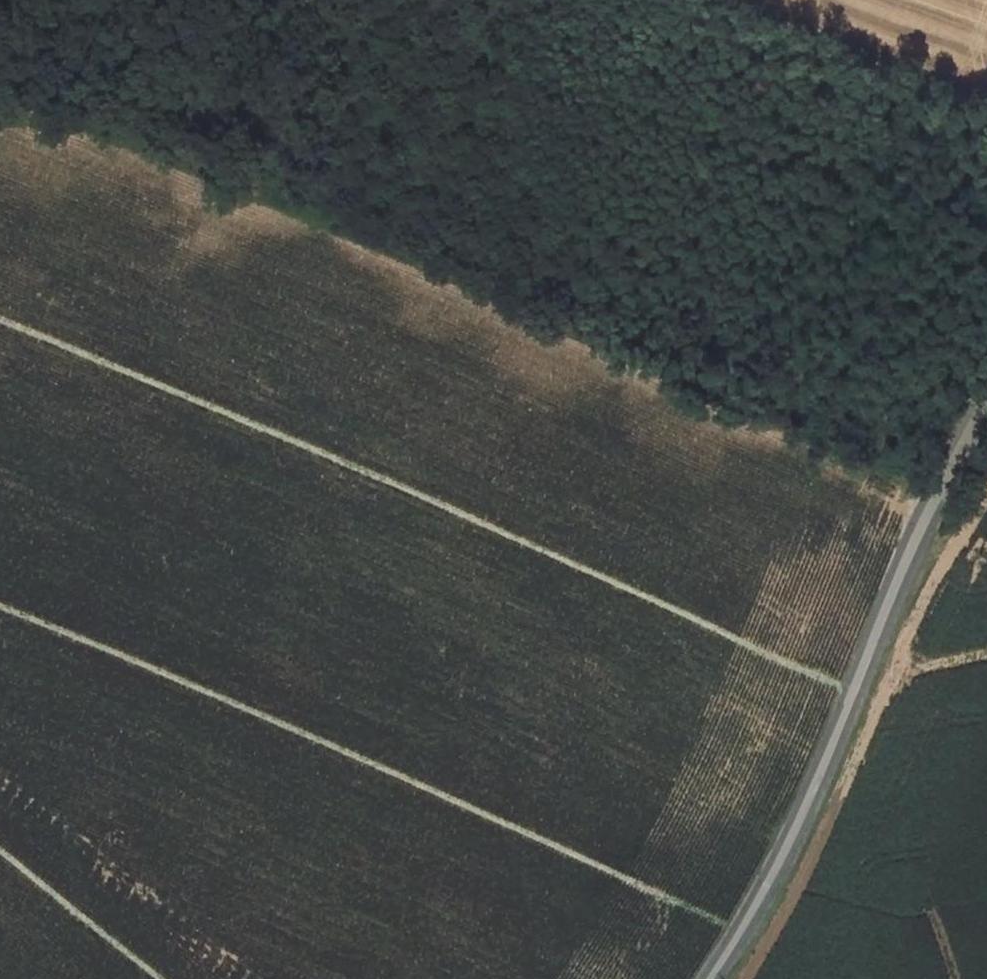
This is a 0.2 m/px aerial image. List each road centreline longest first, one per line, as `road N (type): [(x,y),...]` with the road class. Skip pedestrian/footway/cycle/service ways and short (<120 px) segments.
road 1 (unclassified): [(710,978),(789,843),(986,403)]

